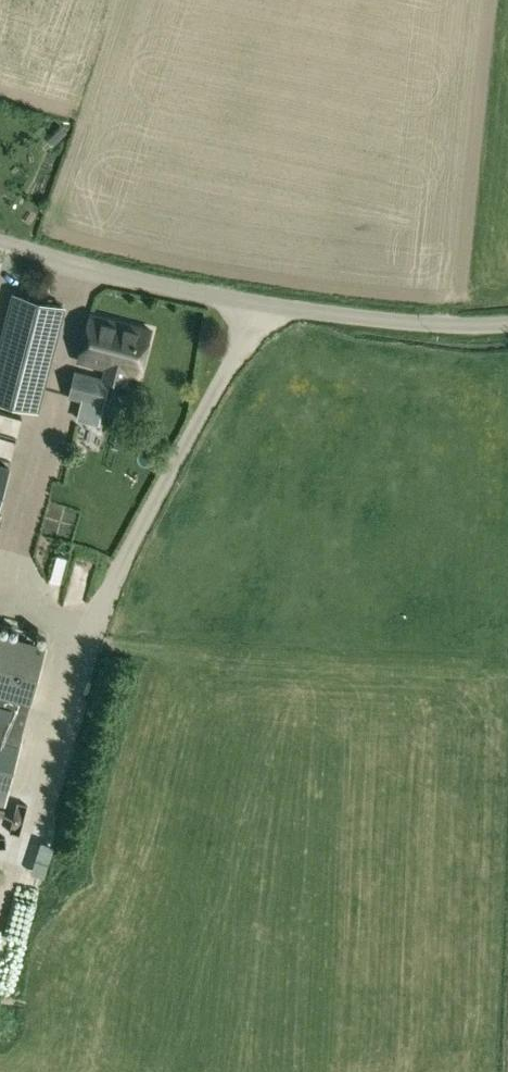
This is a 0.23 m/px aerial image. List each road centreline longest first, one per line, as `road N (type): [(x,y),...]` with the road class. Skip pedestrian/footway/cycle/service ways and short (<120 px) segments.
road 1 (unclassified): [(507,322),(428,324),(255,302),(0,237)]

